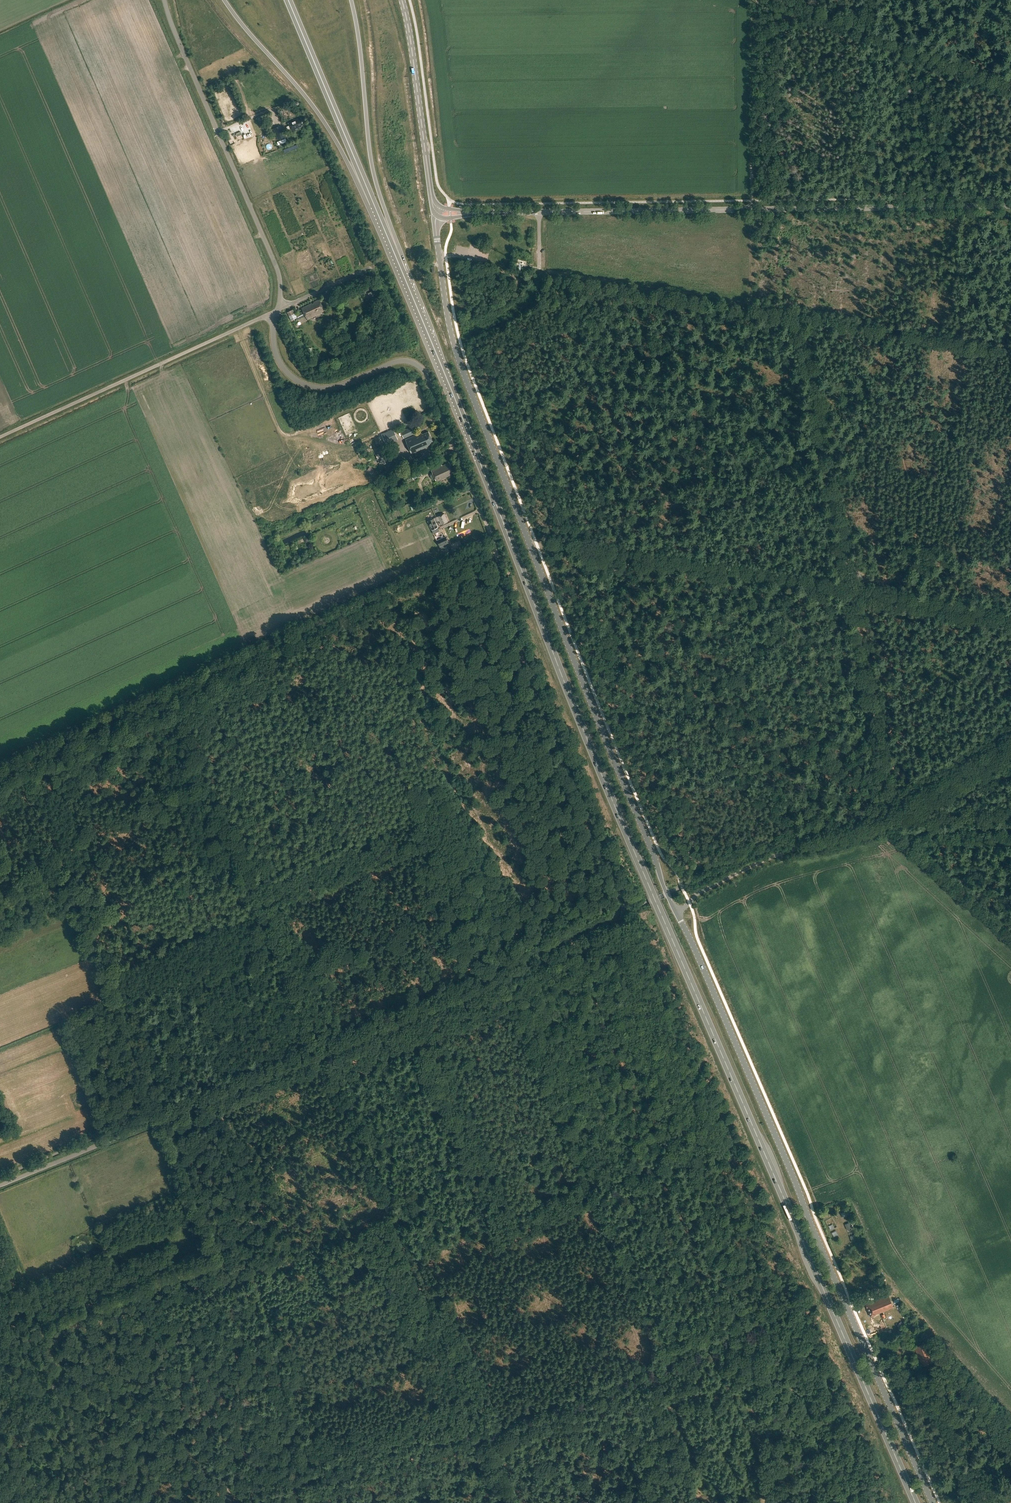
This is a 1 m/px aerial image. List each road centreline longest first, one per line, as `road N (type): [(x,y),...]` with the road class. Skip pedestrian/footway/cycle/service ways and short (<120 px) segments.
road 1 (unclassified): [(0,1185),(621,925),(624,894),(506,601),(490,531),(426,375),(402,360),(334,386),(302,384),(273,347),(277,310)]
road 2 (trunk): [(916,1502),(606,784),(436,354)]
road 3 (tertiary): [(677,912),(455,346),(437,215)]
road 4 (tertiary): [(933,1502),(677,912)]
road 5 (track): [(529,542),(850,590),(818,423)]
road 6 (track): [(1010,350),(539,268)]
road 7 (tertiary): [(1010,205),(540,212)]
road 8 (track): [(892,812),(850,590),(1010,618)]
road 9 (track): [(494,544),(168,694)]
road 10 (unclassified): [(277,310),(276,266),(165,0)]
road 11 (track): [(833,768),(602,552)]
road 12 (unclassified): [(0,437),(277,310)]
road 13 (trunk): [(403,273),(373,171),(351,0)]
road 14 (trunk): [(224,0),(321,117),(374,204)]
road 15 (track): [(779,0),(1010,88)]
road 16 (track): [(1010,931),(907,834),(1010,829)]
road 17 (track): [(799,848),(894,821),(1010,743)]
road 18 (trunk): [(288,0),(374,204)]
road 19 (tertiary): [(402,0),(431,192)]
road 20 (track): [(483,1431),(305,1502)]
road 21 (track): [(168,694),(0,770)]
road 22 (unclassified): [(677,912),(699,893),(799,848)]
road 23 (track): [(892,812),(901,819),(1010,813)]

